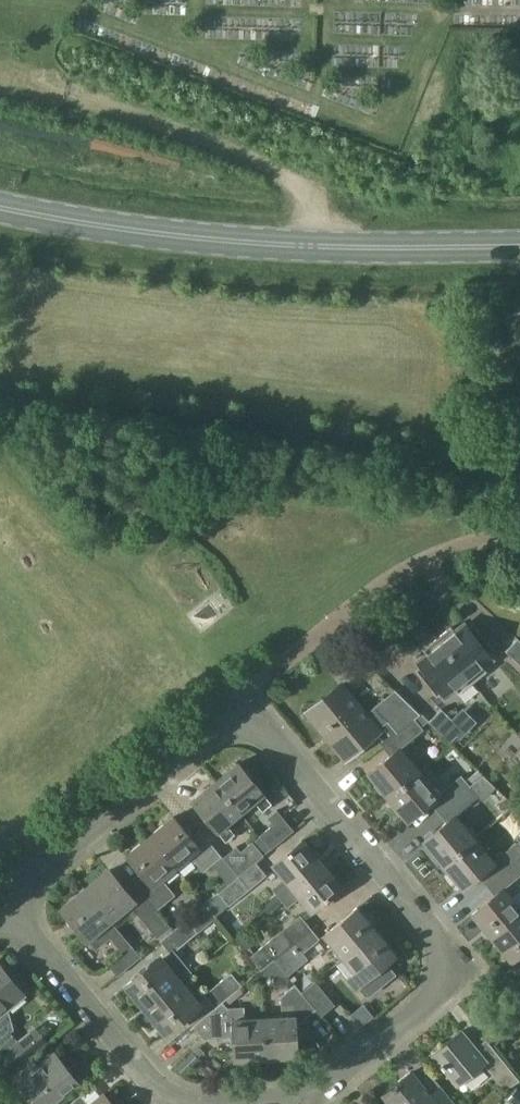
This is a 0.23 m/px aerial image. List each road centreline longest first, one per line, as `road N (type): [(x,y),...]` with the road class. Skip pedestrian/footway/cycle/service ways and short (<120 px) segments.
road 1 (residential): [(238,699),(442,941),(448,960),(432,997),(316,1093),(204,1103)]
road 2 (secondary): [(0,204),(185,237),(519,246)]
road 3 (residential): [(238,699),(393,572),(444,546),(519,530)]
road 4 (residential): [(7,906),(238,699)]
road 5 (residential): [(188,1103),(151,1083),(7,906)]

